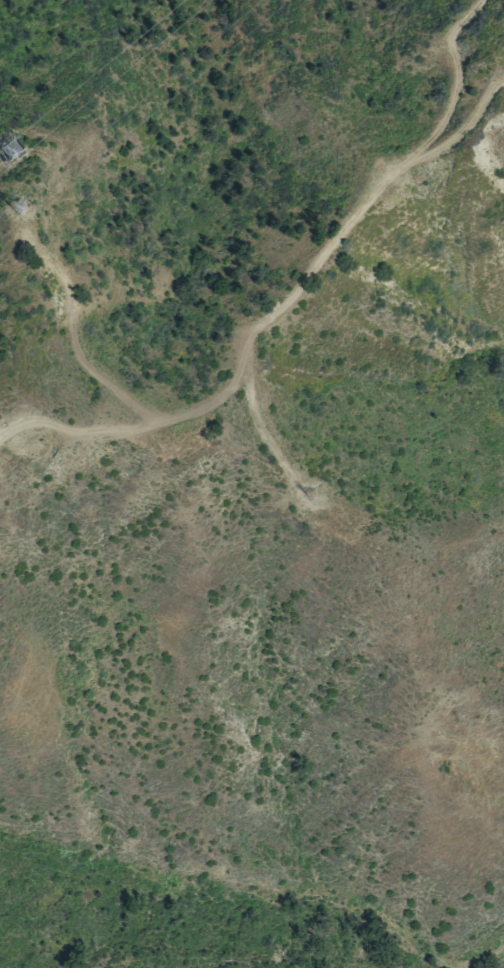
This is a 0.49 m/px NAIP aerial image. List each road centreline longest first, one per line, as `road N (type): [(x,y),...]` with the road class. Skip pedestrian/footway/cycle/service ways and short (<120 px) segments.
road 1 (residential): [(306,474),(263,415),(258,331),(305,294),(382,187),(447,118),(458,93),(454,41),(480,0)]

